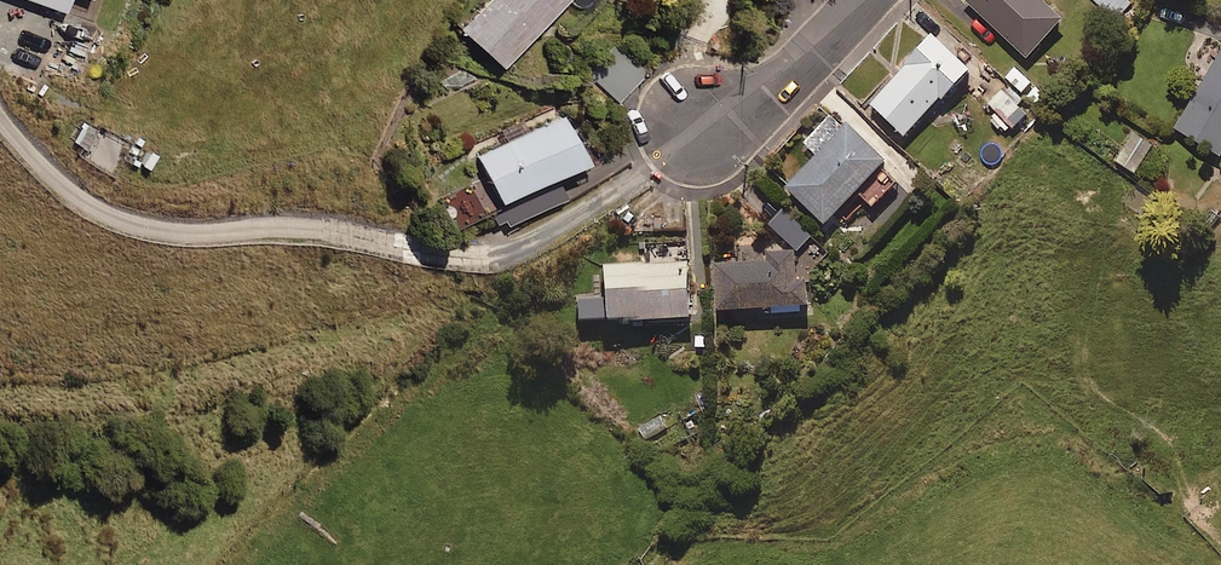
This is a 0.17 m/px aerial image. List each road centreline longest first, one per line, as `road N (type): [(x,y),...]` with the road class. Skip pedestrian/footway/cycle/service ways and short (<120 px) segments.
road 1 (residential): [(855,0),(765,90),(701,135)]

